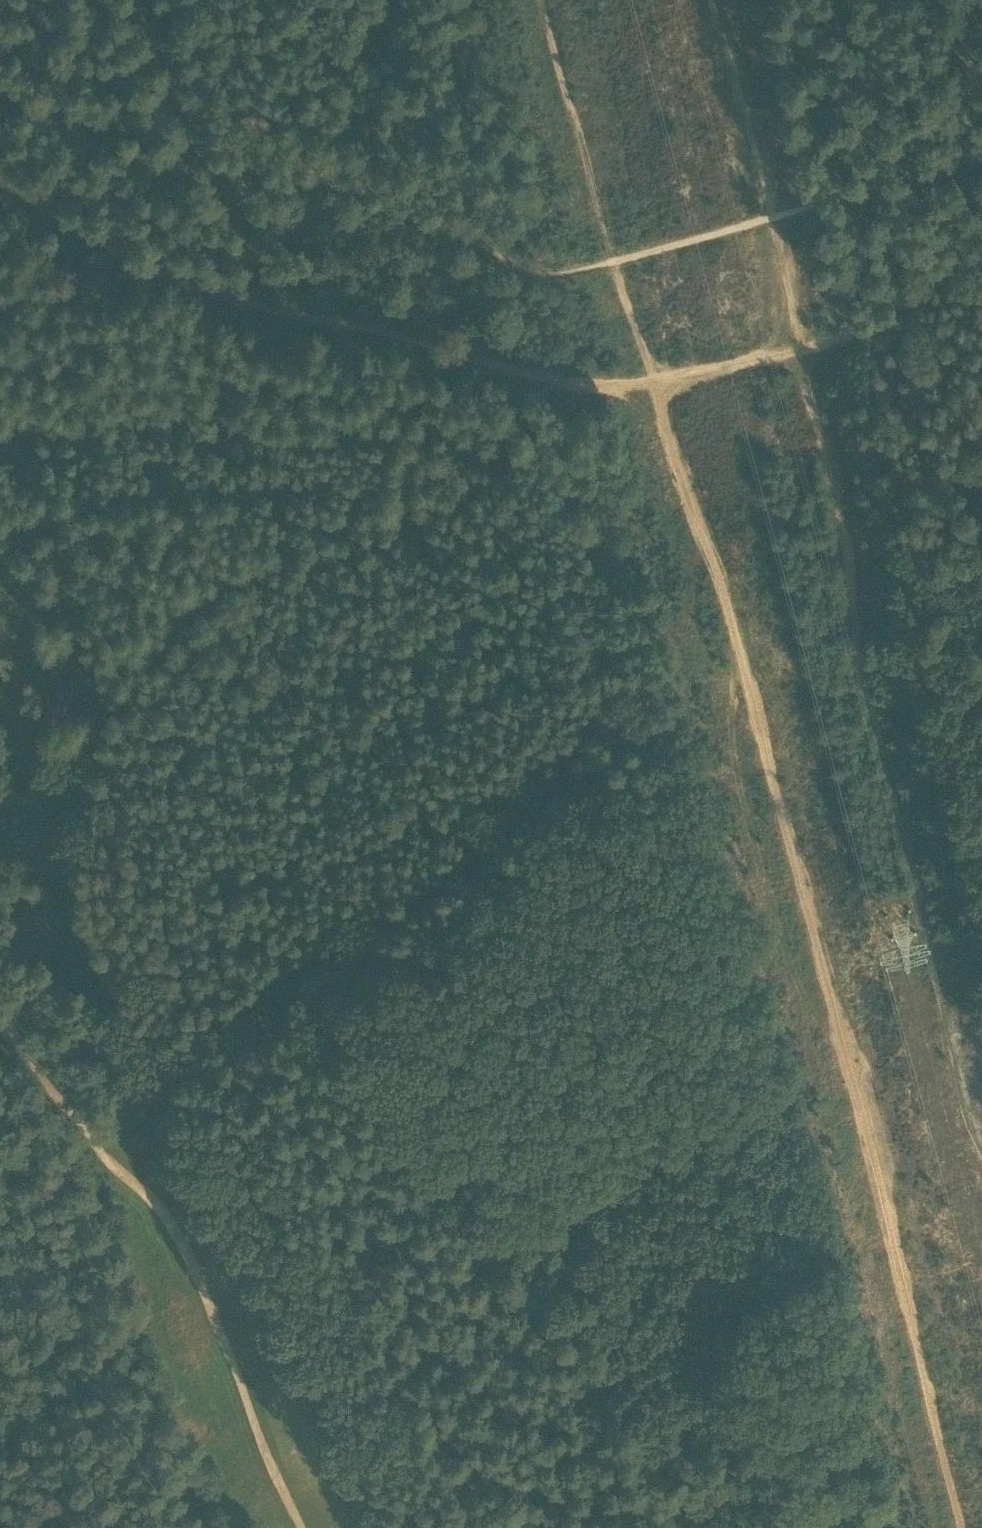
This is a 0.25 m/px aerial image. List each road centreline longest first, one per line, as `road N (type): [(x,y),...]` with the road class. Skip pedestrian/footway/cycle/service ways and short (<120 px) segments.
road 1 (track): [(981,1131),(868,683),(864,593),(715,0)]
road 2 (track): [(654,383),(729,609),(801,917),(873,1150),(883,1226)]
road 3 (track): [(654,383),(592,390),(252,316),(0,176)]
road 4 (track): [(540,0),(612,267),(654,383)]
road 5 (track): [(981,258),(947,271),(847,350),(654,383)]
road 6 (track): [(252,316),(260,269),(161,0)]
road 7 (track): [(968,1527),(883,1226)]

